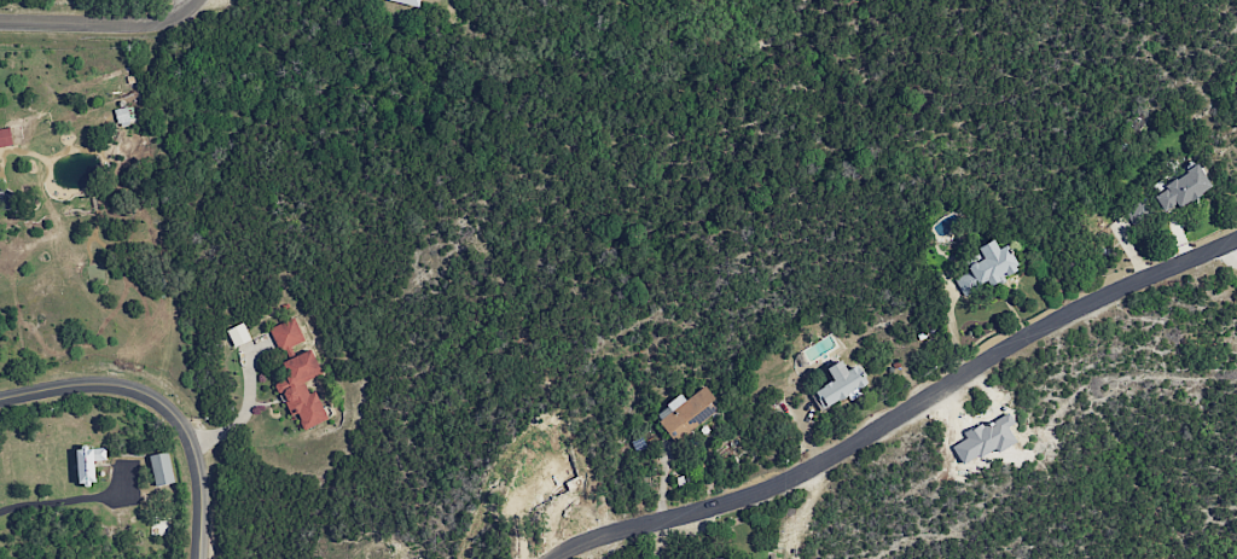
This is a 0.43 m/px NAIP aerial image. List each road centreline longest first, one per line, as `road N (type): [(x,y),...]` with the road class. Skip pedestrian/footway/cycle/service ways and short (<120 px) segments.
road 1 (residential): [(1236,243),(1017,342),(784,485),(548,558)]
road 2 (residential): [(199,558),(199,470),(186,429),(170,410),(143,390),(104,383),(0,401)]
road 3 (residential): [(198,0),(178,19),(156,25),(0,20)]

